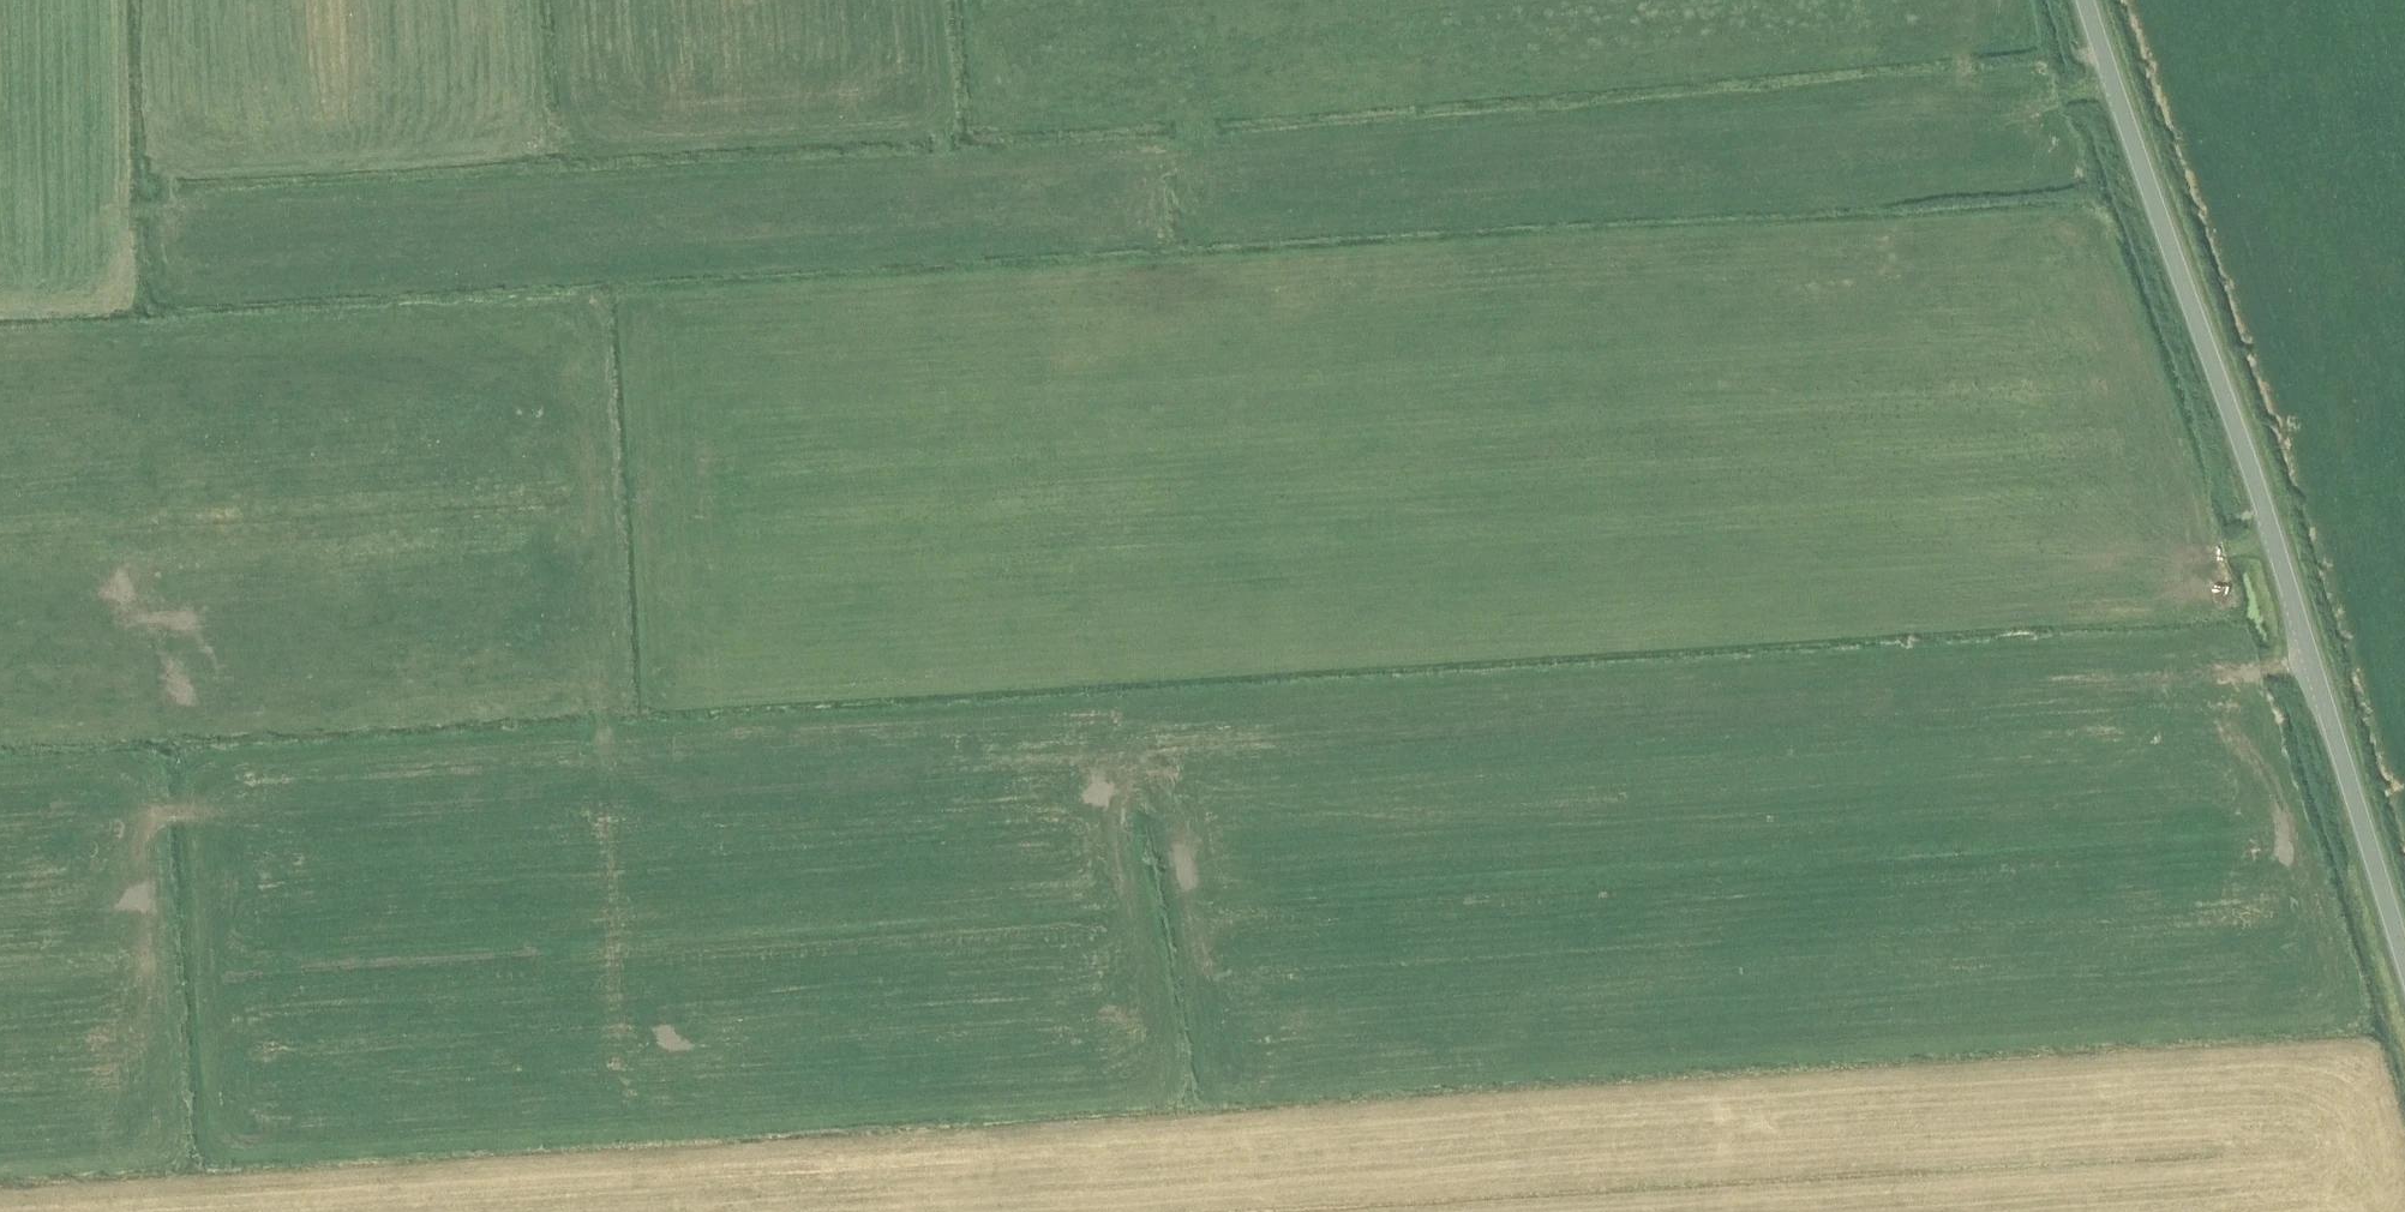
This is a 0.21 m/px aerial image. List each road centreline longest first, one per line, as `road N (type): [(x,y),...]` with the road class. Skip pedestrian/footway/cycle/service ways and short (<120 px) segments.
road 1 (unclassified): [(2085,0),(2248,461),(2404,963)]

